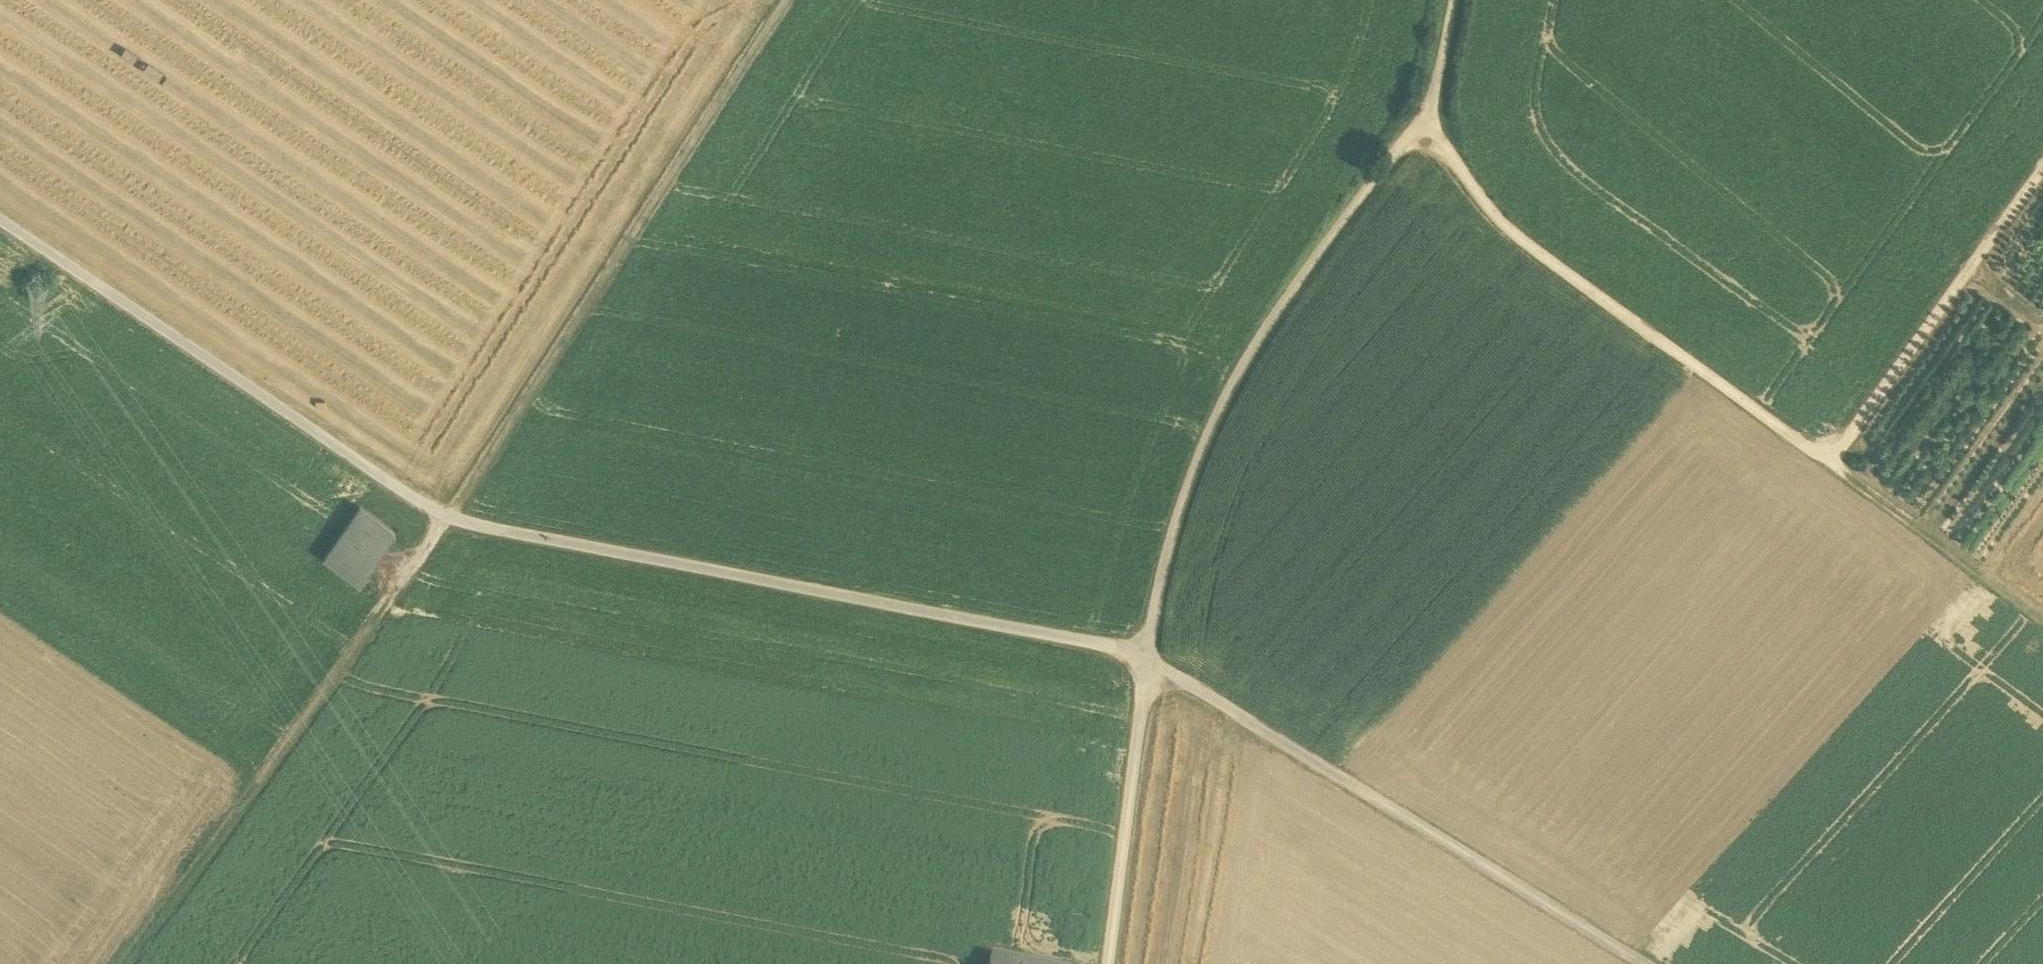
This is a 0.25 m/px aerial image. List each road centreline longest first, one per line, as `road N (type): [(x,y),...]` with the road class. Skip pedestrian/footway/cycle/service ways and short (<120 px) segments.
road 1 (track): [(1645,963),(1148,663),(472,526)]
road 2 (track): [(810,0),(468,525),(153,963)]
road 3 (track): [(1452,0),(1426,124),(1297,284),(1232,386),(1177,525),(1148,663),(1108,963)]
road 4 (track): [(1426,124),(1524,246),(1862,486)]
road 5 (track): [(0,225),(439,513),(472,526)]
road 6 (track): [(1830,460),(2042,178)]
road 7 (track): [(2042,621),(1862,486)]

